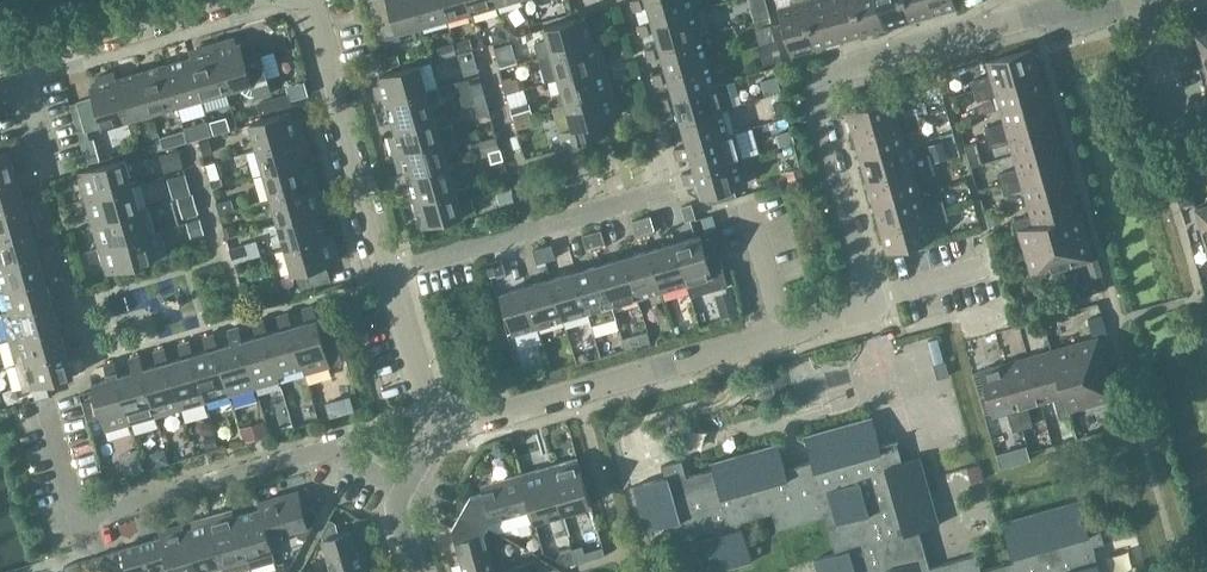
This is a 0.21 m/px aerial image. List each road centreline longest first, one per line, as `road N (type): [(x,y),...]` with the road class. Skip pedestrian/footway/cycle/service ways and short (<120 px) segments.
road 1 (residential): [(438,430),(854,310),(868,279),(817,109),(831,77),(1065,10),(1108,13),(1160,0)]
road 2 (residential): [(404,490),(329,448),(85,514),(70,497),(47,410)]
road 3 (residential): [(392,276),(310,0)]
road 4 (residential): [(392,276),(656,196)]
road 5 (residential): [(0,68),(229,0)]
road 6 (residential): [(392,276),(438,430)]

